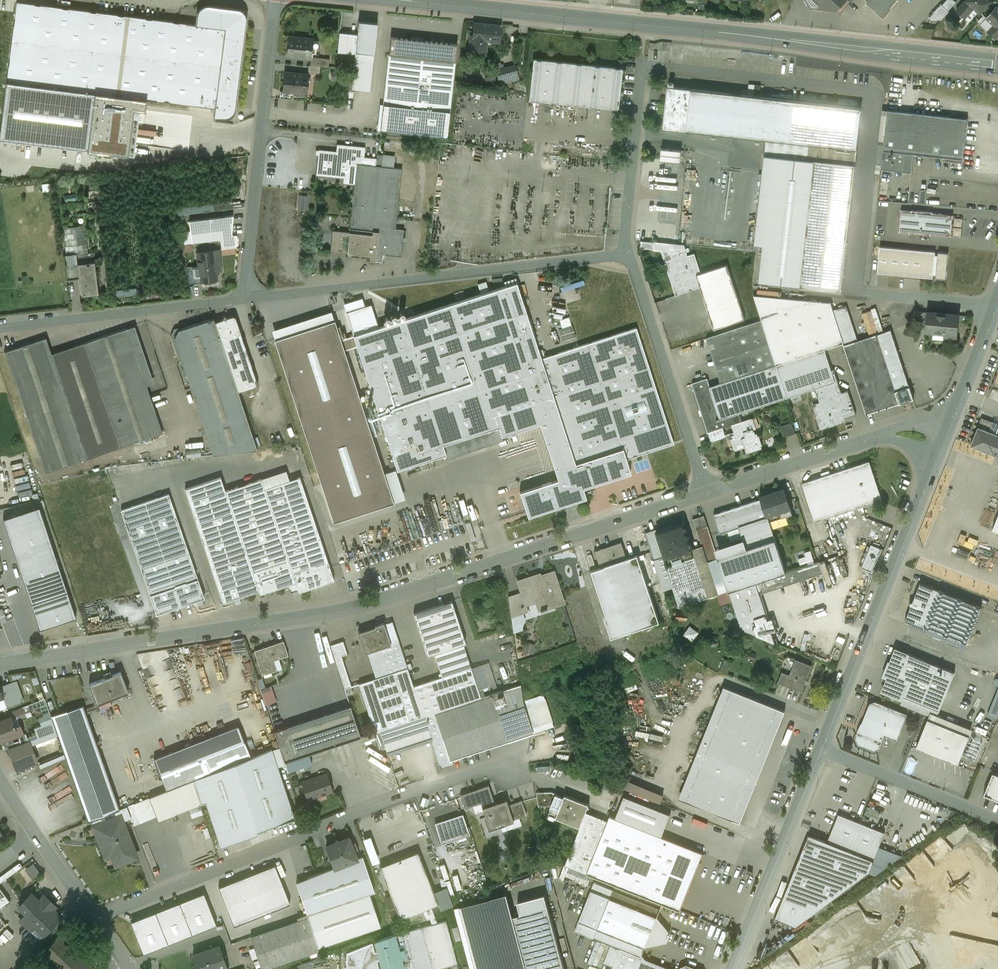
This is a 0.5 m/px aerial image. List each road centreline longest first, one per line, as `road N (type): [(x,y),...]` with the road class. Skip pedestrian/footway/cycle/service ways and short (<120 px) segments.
road 1 (residential): [(707,494),(354,608),(0,664)]
road 2 (tertiary): [(997,66),(403,0)]
road 3 (residential): [(95,918),(432,788),(513,770)]
road 4 (residential): [(245,299),(629,254)]
road 5 (residential): [(935,458),(822,750)]
road 6 (residential): [(245,299),(275,0)]
road 7 (residential): [(707,494),(629,254)]
road 8 (residential): [(0,328),(245,299)]
road 9 (residential): [(822,750),(732,968)]
road 10 (residential): [(629,254),(643,58)]
road 11 (unclassified): [(822,750),(997,822)]
road 12 (residential): [(875,438),(707,494)]
road 13 (residential): [(997,305),(948,428)]

